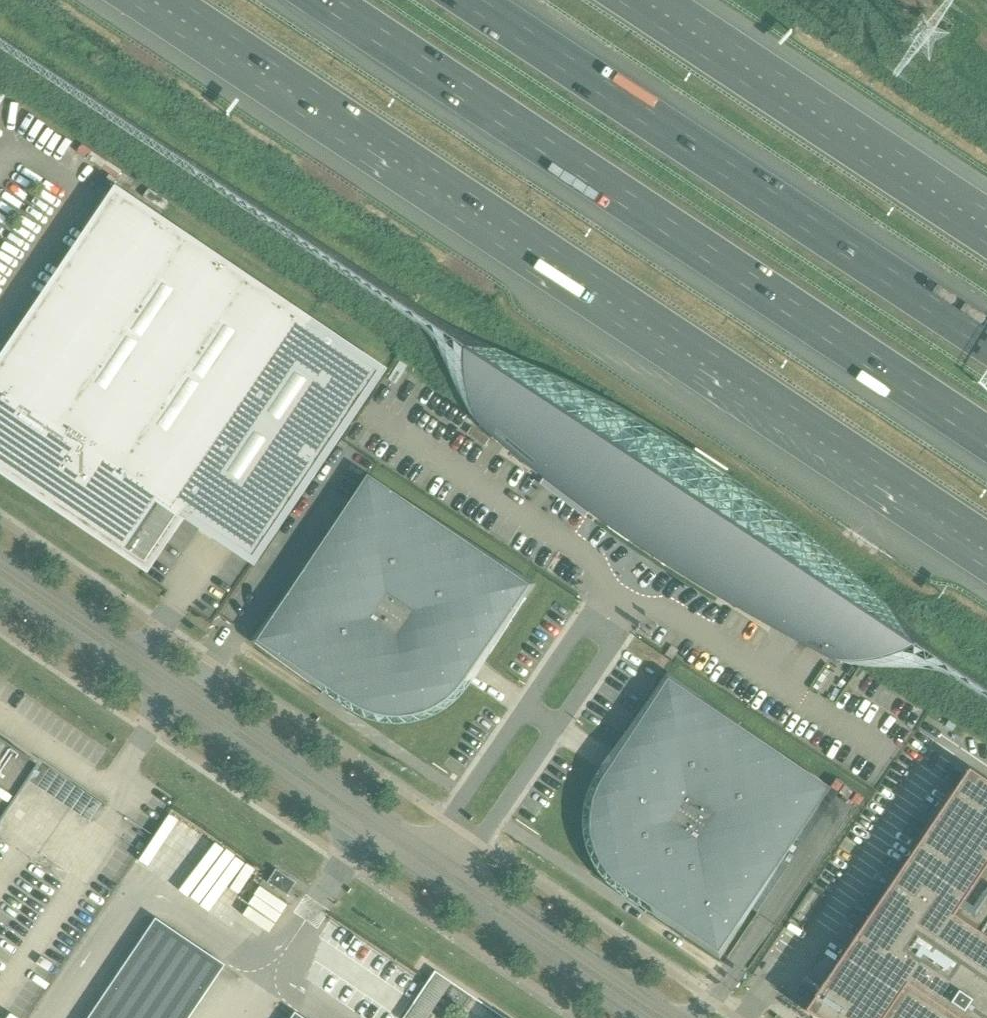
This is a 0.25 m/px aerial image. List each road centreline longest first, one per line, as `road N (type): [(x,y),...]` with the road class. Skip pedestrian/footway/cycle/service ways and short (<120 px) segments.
road 1 (motorway): [(178,0),(986,536)]
road 2 (motorway): [(325,0),(986,437)]
road 3 (tertiary): [(656,1017),(0,575)]
road 4 (motorway): [(986,340),(473,0)]
road 5 (motorway): [(986,245),(617,0)]

